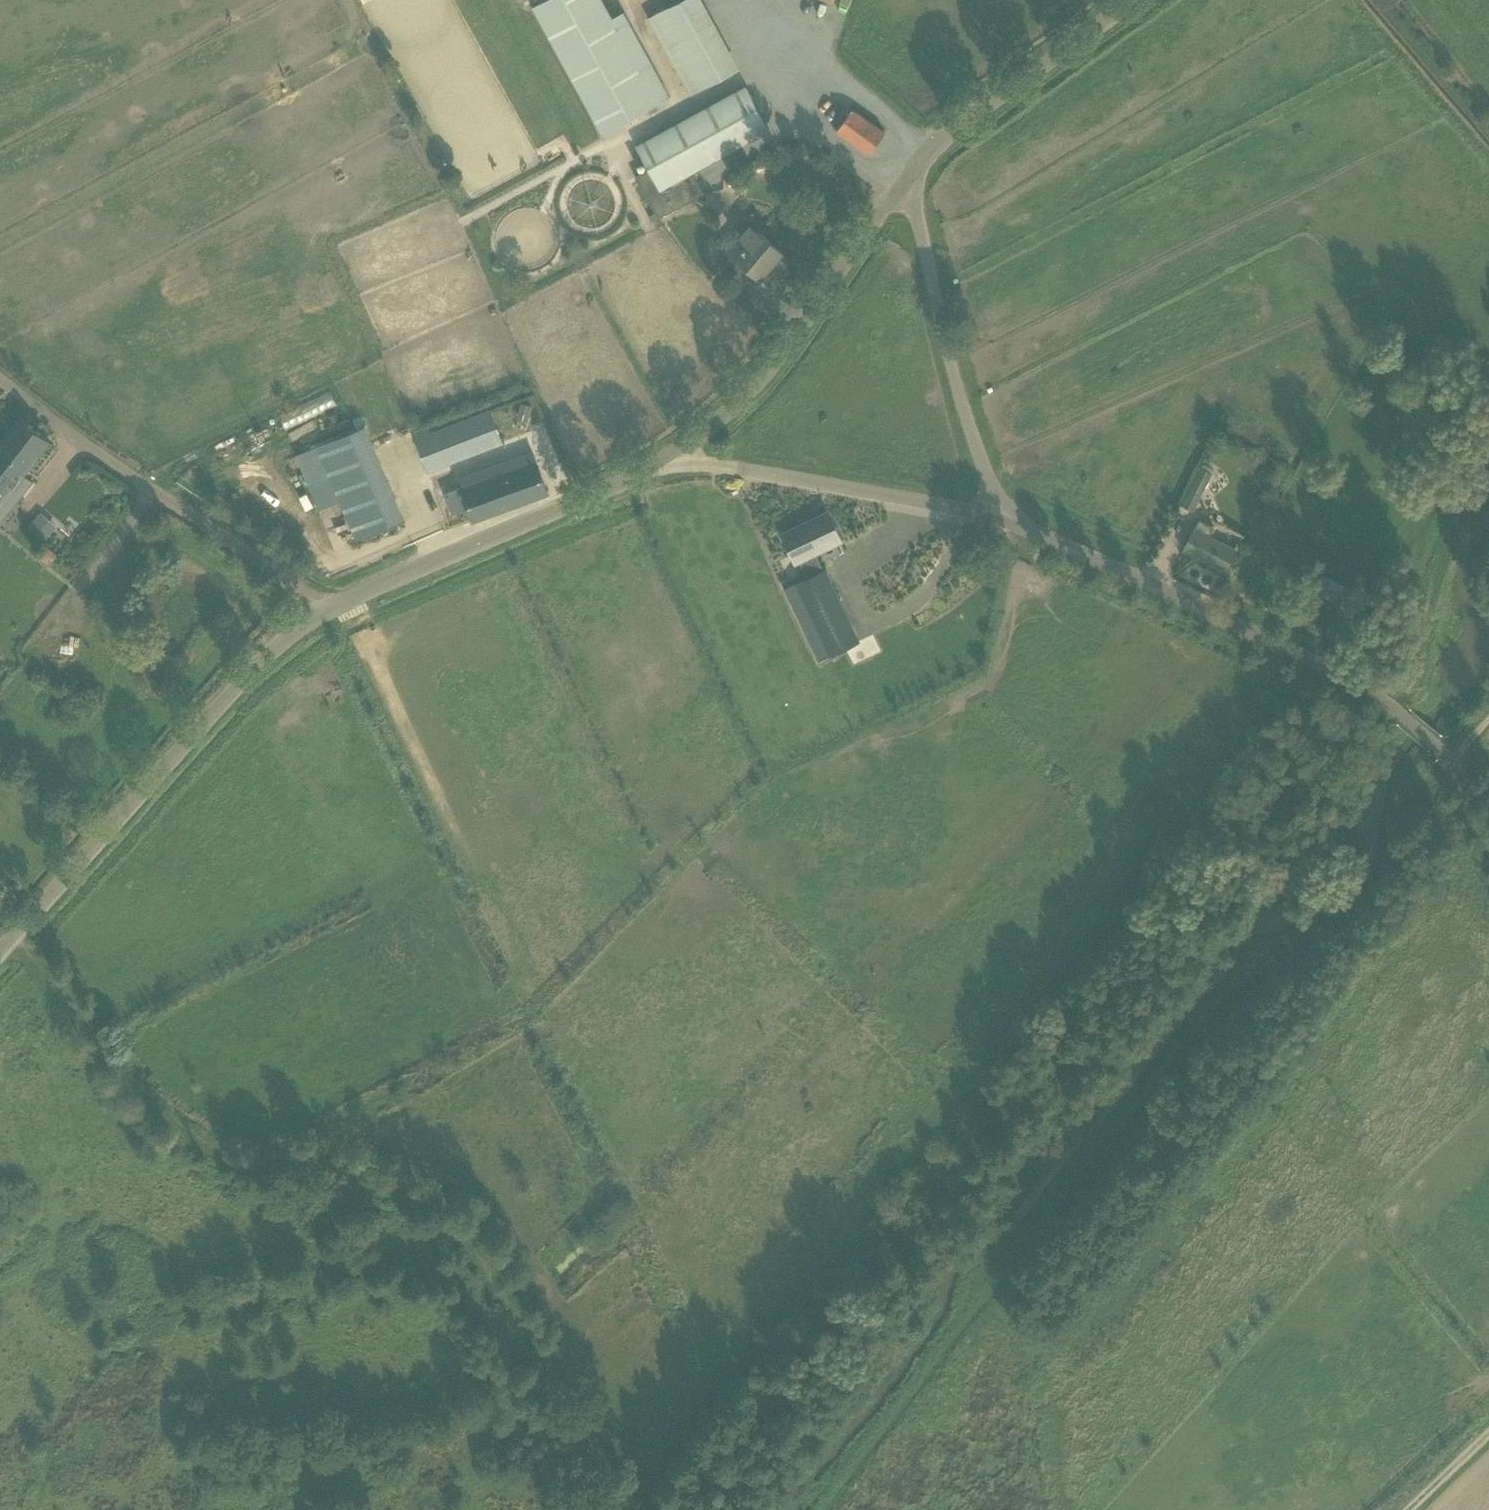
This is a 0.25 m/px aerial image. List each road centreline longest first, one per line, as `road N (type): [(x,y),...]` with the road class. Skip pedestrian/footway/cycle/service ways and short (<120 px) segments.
road 1 (track): [(16,935),(164,1120),(194,1142),(454,1209),(496,1271),(624,1509)]
road 2 (unclassified): [(0,953),(248,675),(325,608),(671,455)]
road 3 (unclassified): [(1488,836),(1435,744),(1344,676),(1002,519)]
road 4 (track): [(325,608),(0,378)]
road 5 (unclassified): [(671,455),(740,400),(907,171)]
road 6 (unclassified): [(1002,519),(952,359),(907,171)]
road 7 (unclassified): [(1002,519),(671,455)]
road 8 (unclassified): [(907,171),(1140,0)]

